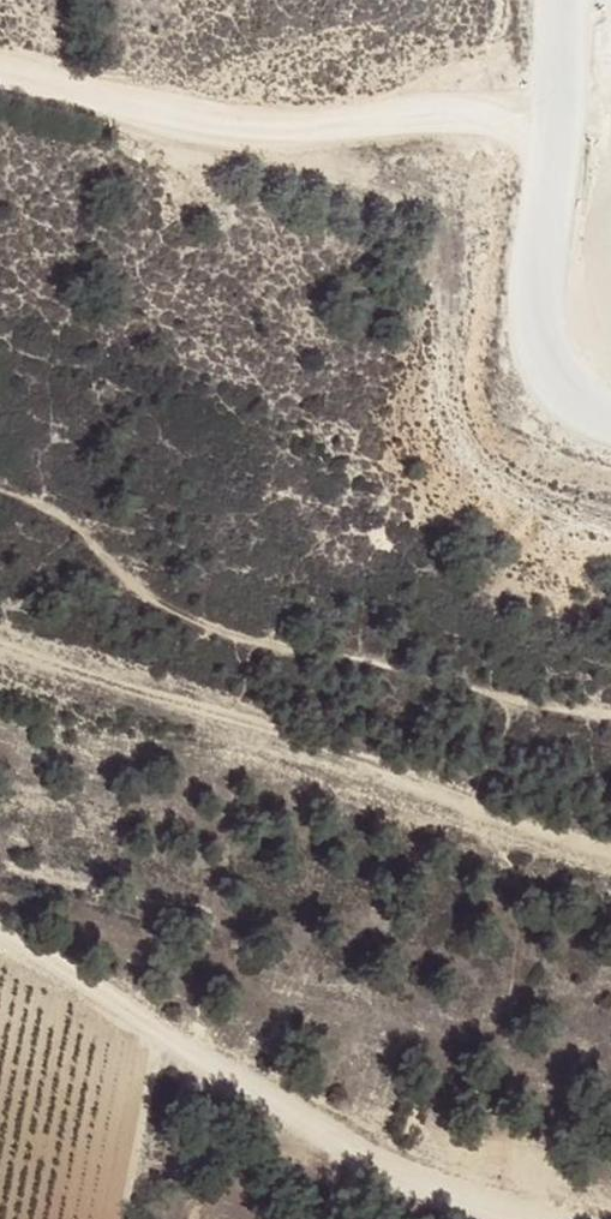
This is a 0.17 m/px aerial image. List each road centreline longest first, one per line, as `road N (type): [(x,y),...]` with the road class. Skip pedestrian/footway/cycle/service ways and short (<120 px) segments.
road 1 (track): [(0,637),(610,843)]
road 2 (track): [(0,943),(487,1207),(548,1218)]
road 3 (track): [(558,97),(339,126),(215,118),(0,66)]
road 4 (track): [(610,421),(569,397),(546,363),(535,310),(557,131),(556,0)]

